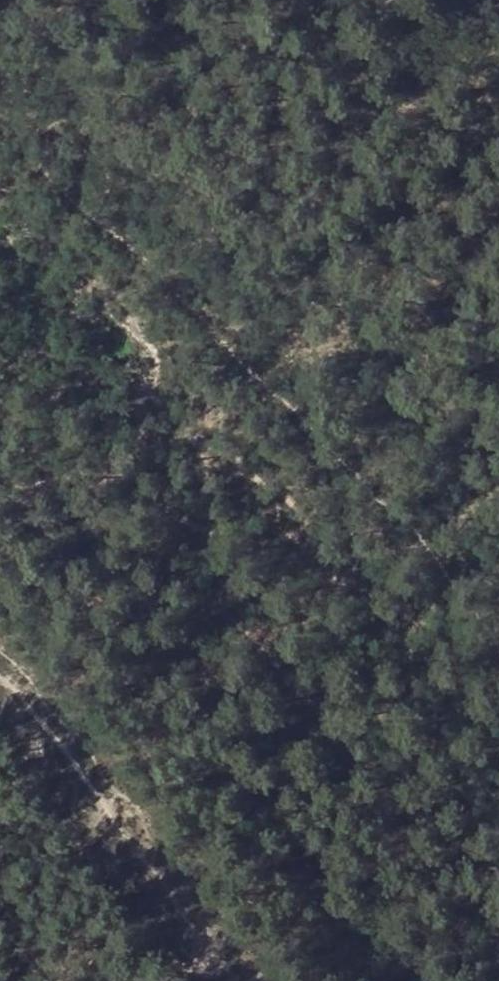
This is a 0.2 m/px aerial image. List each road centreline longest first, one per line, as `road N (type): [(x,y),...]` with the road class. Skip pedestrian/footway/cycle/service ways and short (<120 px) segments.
road 1 (track): [(245,980),(178,927),(136,837),(0,676)]

